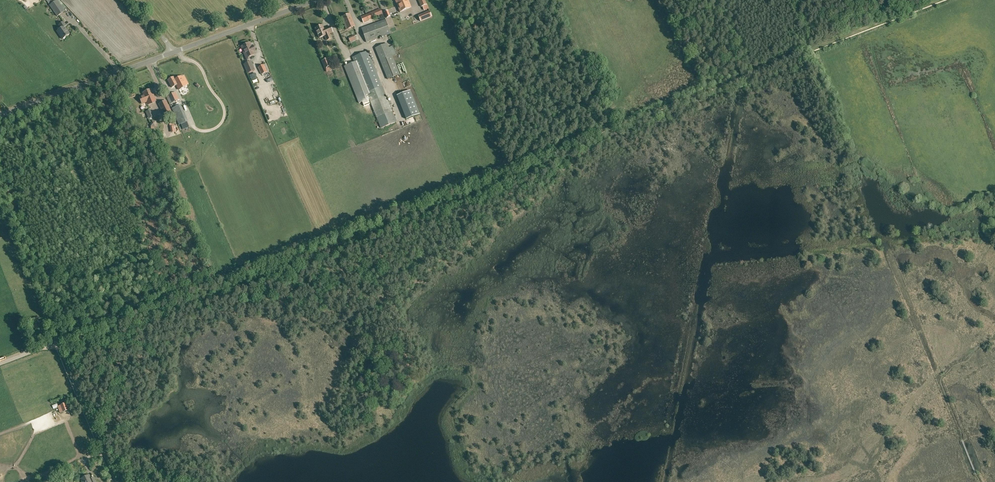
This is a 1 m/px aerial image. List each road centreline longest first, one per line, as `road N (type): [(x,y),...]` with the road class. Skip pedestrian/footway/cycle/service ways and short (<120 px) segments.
road 1 (track): [(57,342),(938,0)]
road 2 (unclassified): [(0,115),(175,52)]
road 3 (unclassified): [(175,52),(318,0)]
road 4 (track): [(117,481),(57,342)]

